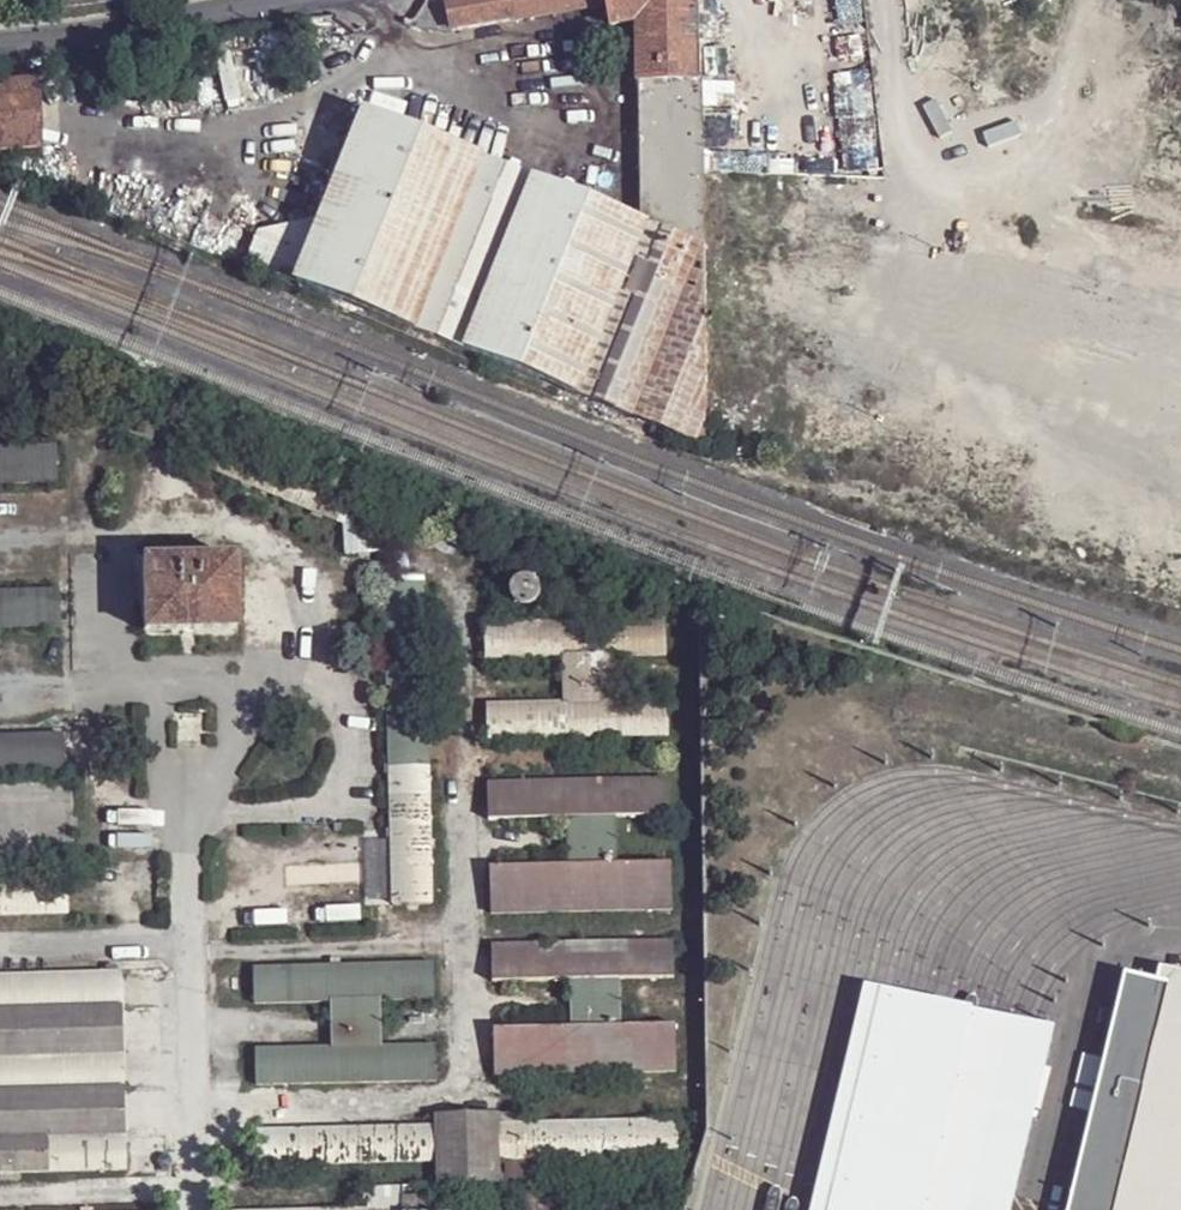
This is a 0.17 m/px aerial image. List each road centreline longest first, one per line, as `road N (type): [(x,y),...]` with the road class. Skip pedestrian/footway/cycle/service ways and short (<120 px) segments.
road 1 (tertiary): [(0,48),(294,0)]

